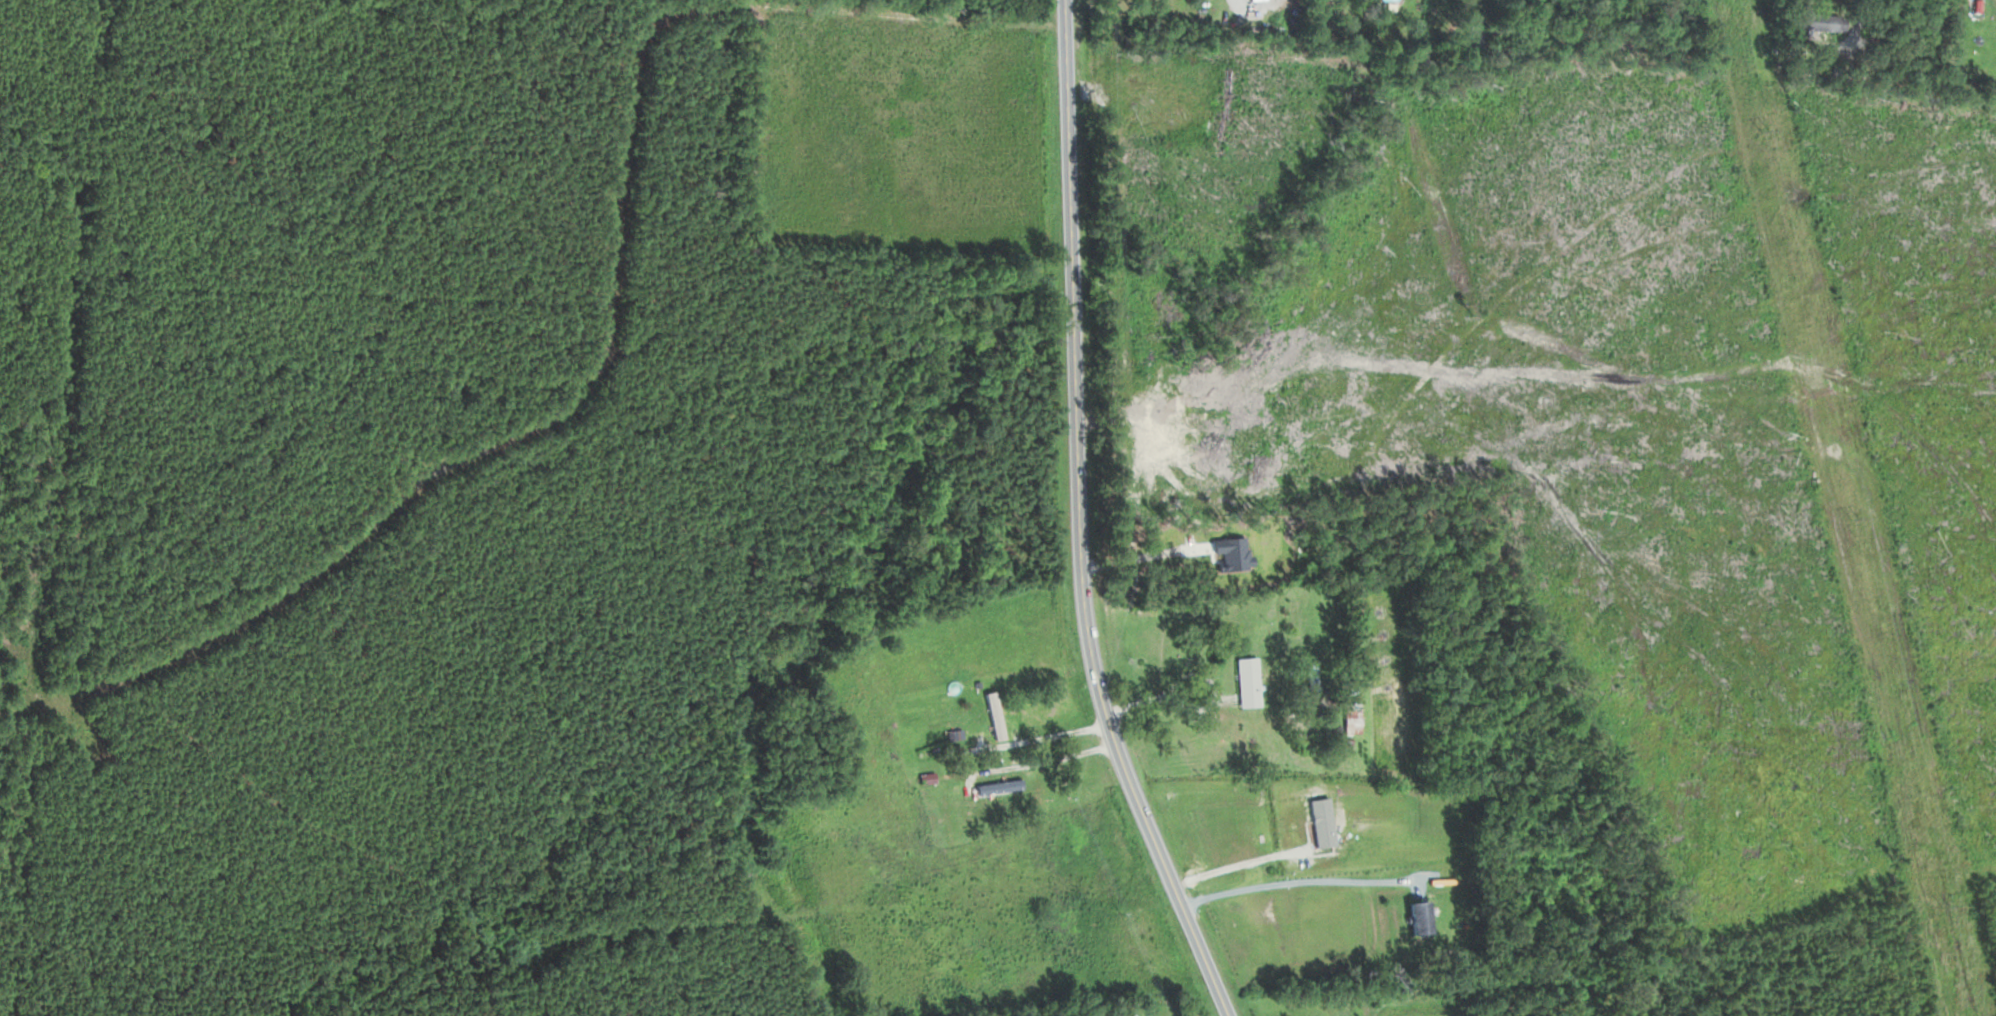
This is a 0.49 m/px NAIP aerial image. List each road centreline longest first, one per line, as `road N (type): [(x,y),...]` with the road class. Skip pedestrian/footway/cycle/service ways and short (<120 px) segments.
road 1 (residential): [(0,701),(123,686),(436,478),(593,406),(633,129),(674,6),(1065,18)]
road 2 (primary): [(1230,1015),(1133,787),(1092,650),(1082,573),(1065,0)]

